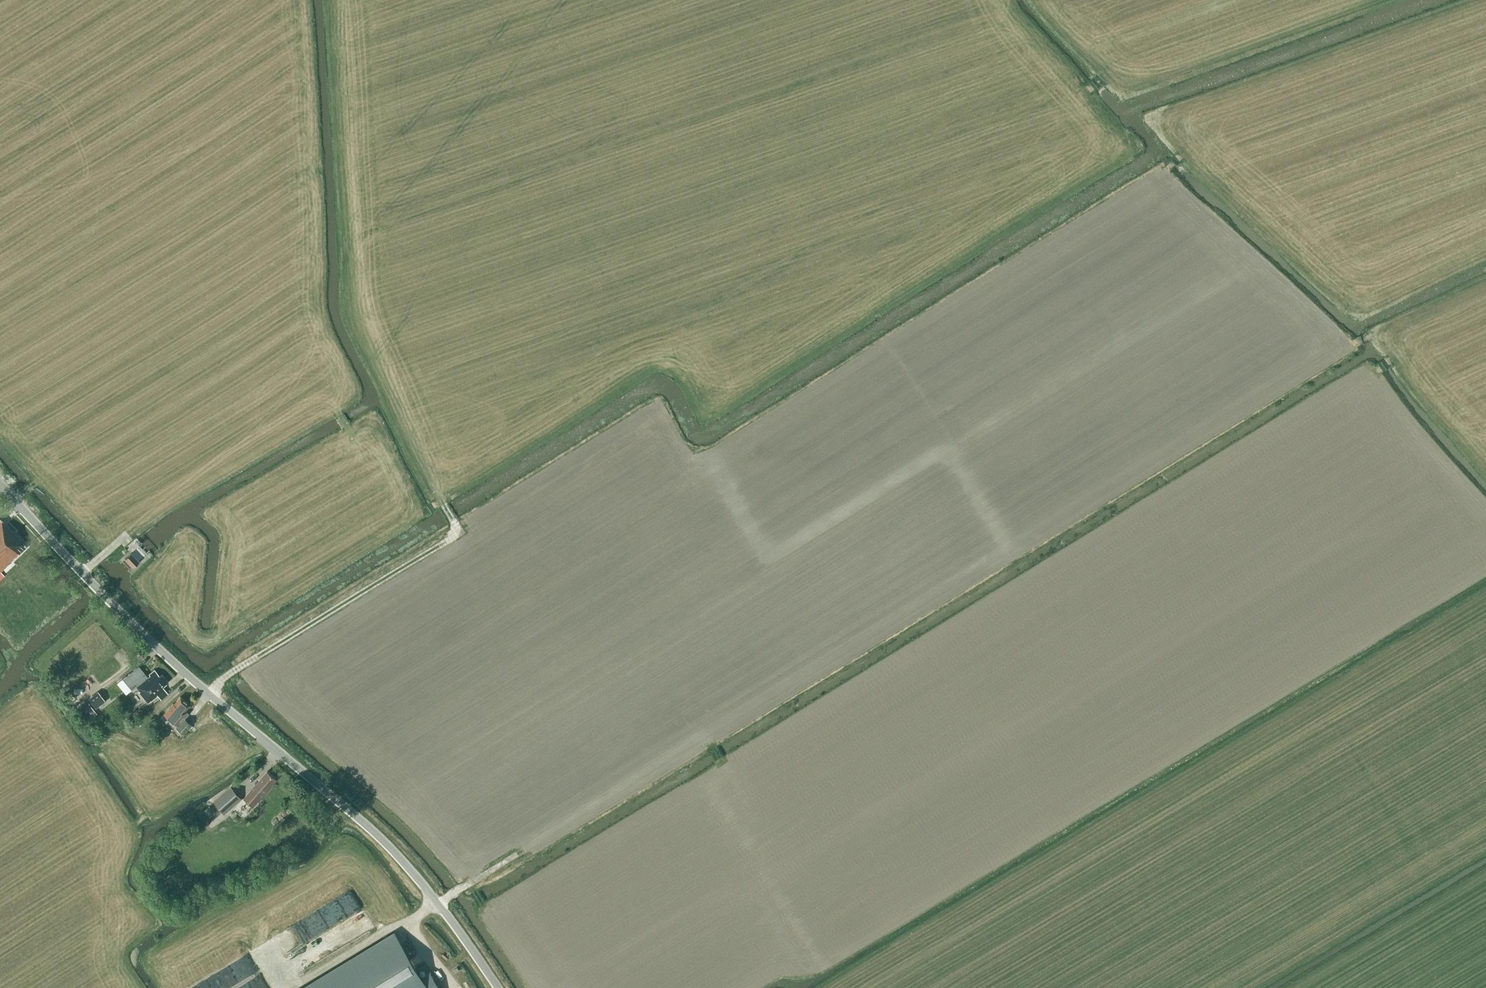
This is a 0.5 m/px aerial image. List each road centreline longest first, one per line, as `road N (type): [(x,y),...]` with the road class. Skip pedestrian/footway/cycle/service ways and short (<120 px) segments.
road 1 (unclassified): [(498,987),(388,846),(111,605),(0,484)]

